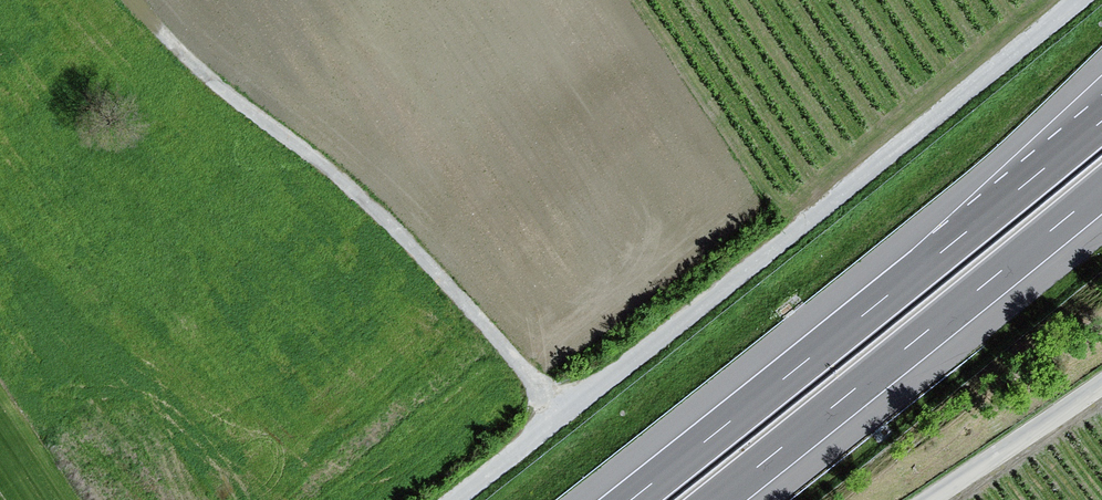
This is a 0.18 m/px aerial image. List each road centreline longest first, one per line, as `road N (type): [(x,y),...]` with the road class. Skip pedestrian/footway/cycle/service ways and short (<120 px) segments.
road 1 (unclassified): [(564,414),(1078,0)]
road 2 (motorway): [(1101,120),(629,499)]
road 3 (unclassified): [(202,73),(401,233),(564,414)]
road 4 (motorway): [(717,499),(1101,189)]
road 5 (unclassified): [(1101,384),(930,499)]
road 6 (unclassified): [(454,499),(564,414)]

